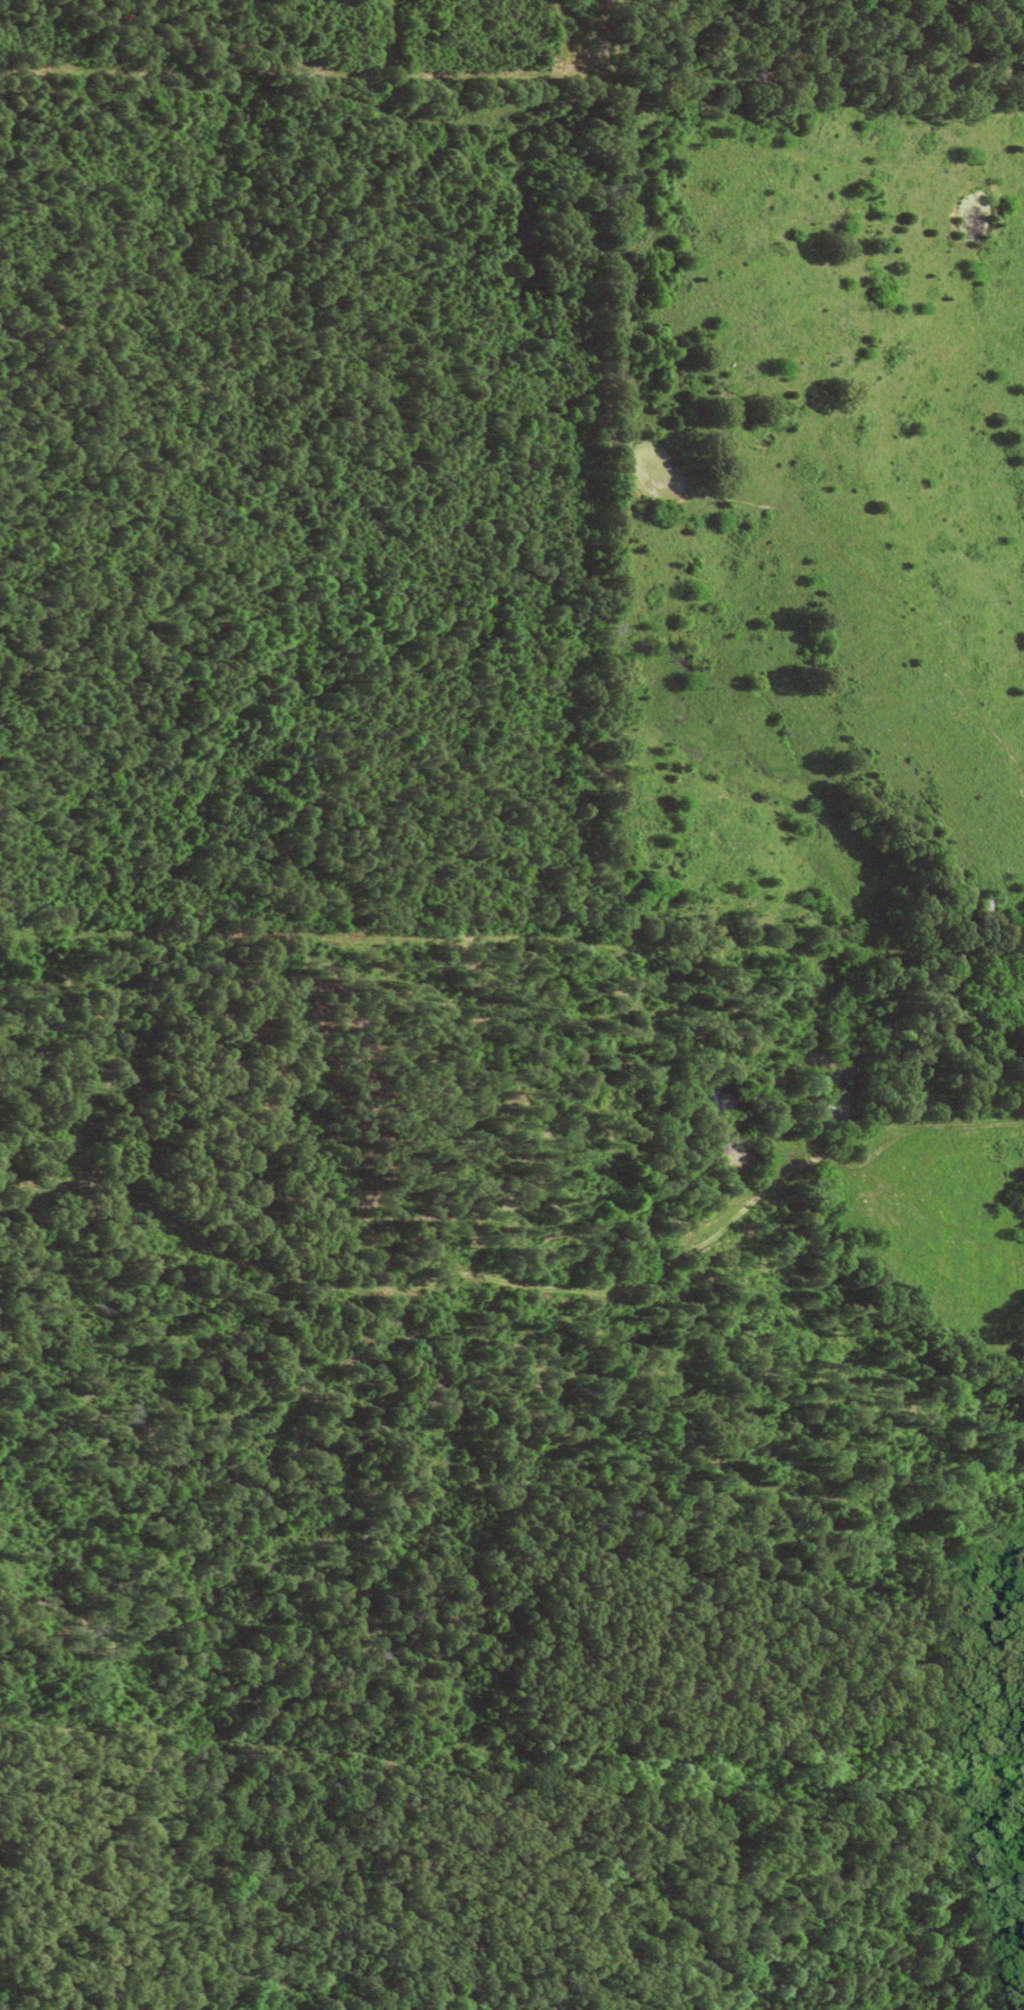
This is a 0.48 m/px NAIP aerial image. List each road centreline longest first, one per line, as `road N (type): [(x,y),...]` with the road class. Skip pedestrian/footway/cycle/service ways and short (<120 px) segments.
road 1 (track): [(1023,91),(617,89)]

